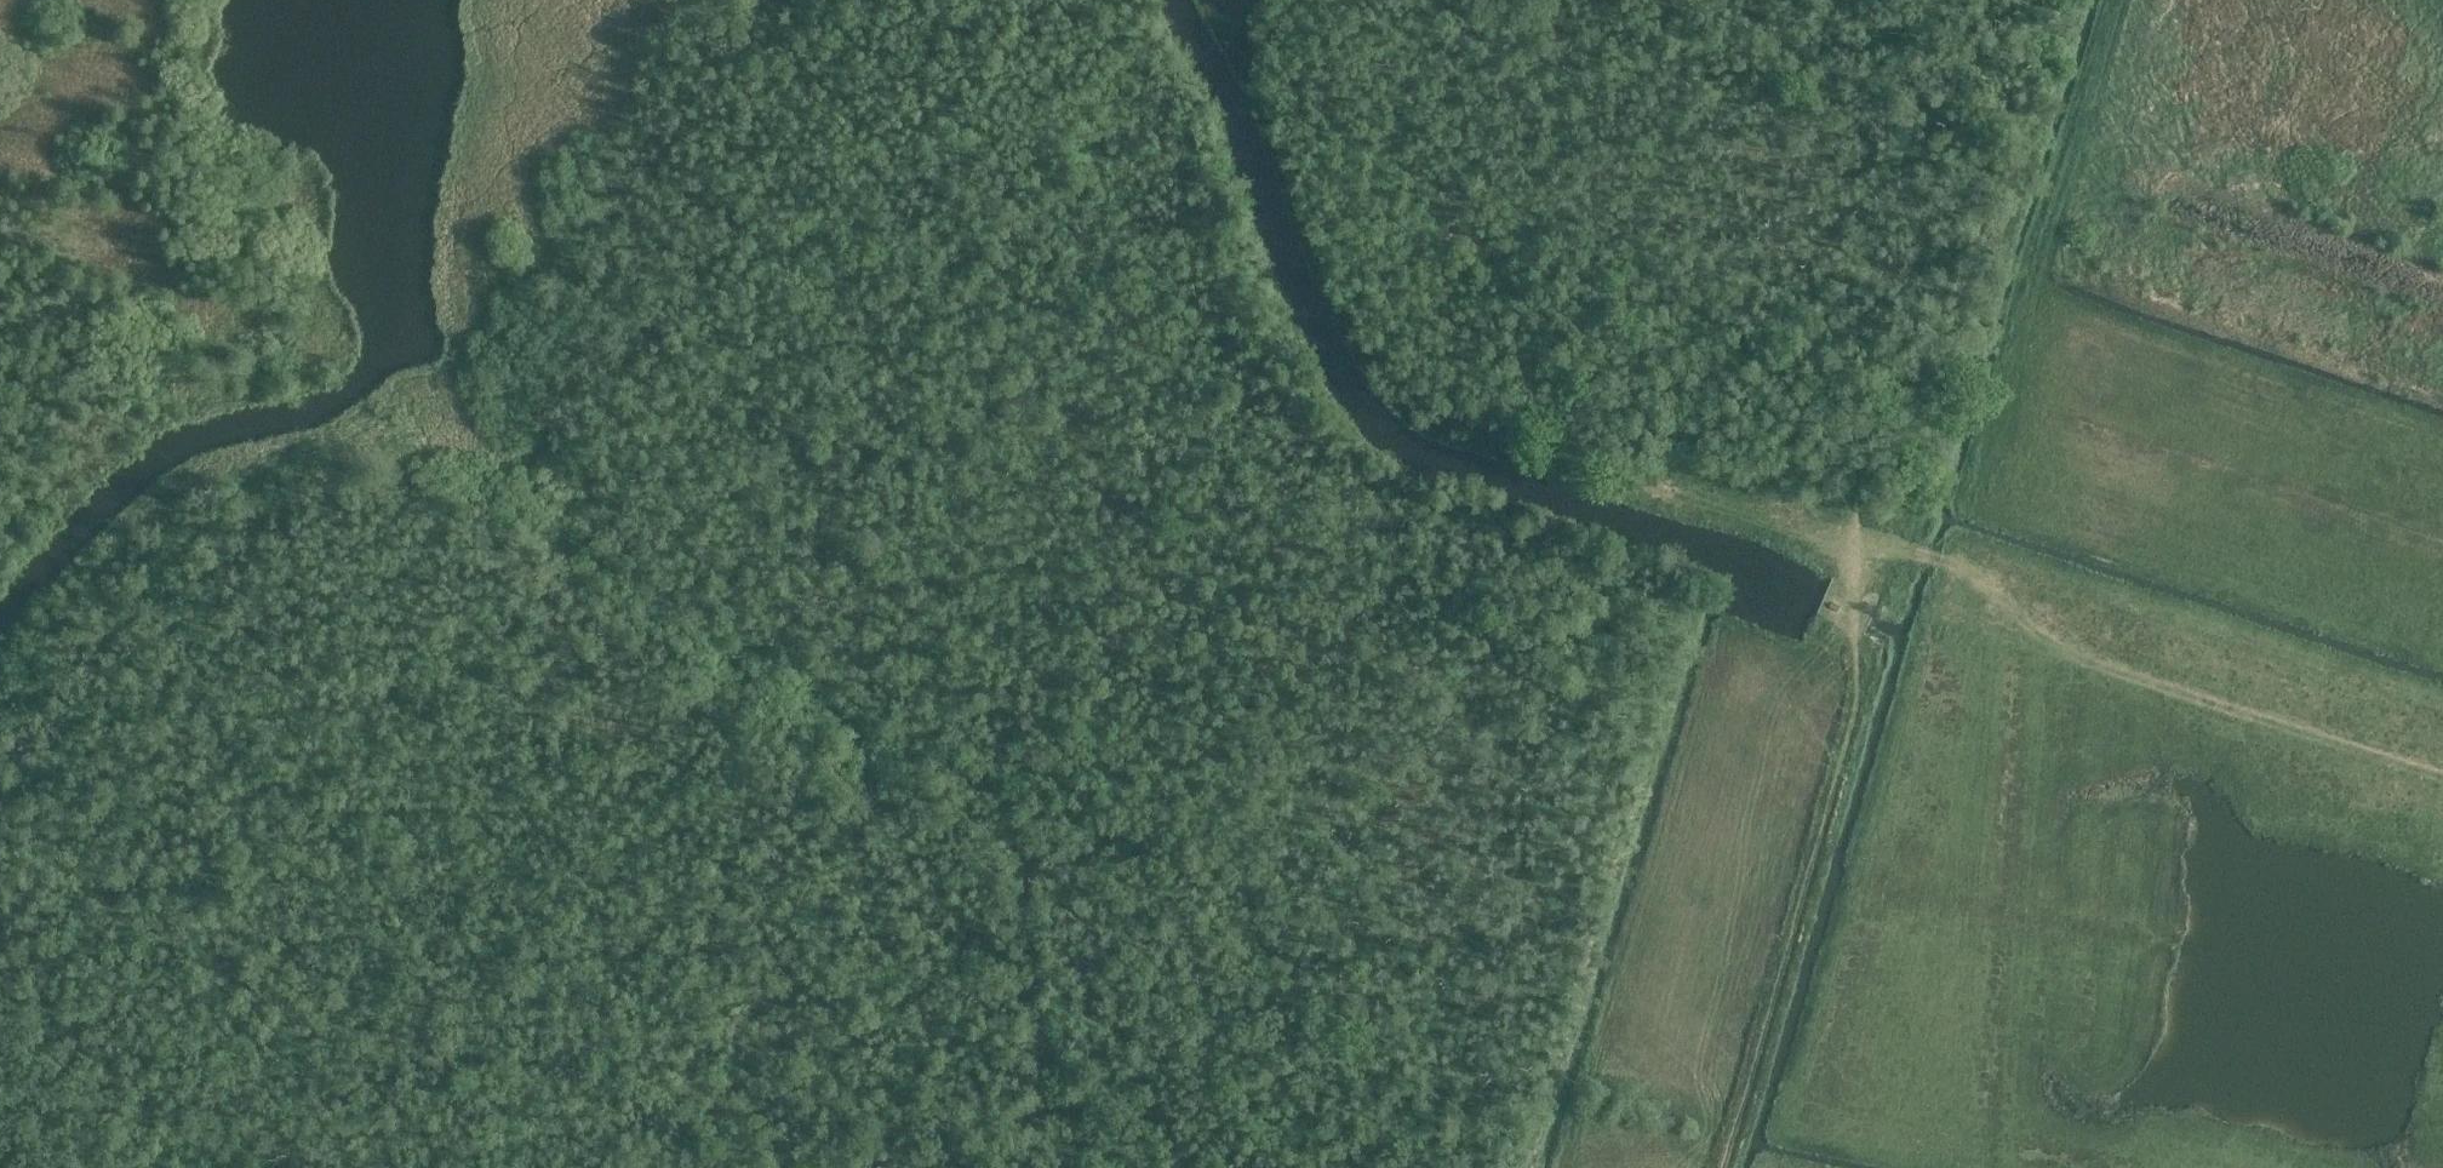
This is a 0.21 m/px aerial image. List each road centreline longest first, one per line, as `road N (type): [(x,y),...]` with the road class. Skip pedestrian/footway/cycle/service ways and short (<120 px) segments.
road 1 (track): [(1858,538),(1934,556),(2092,653),(2442,771)]

